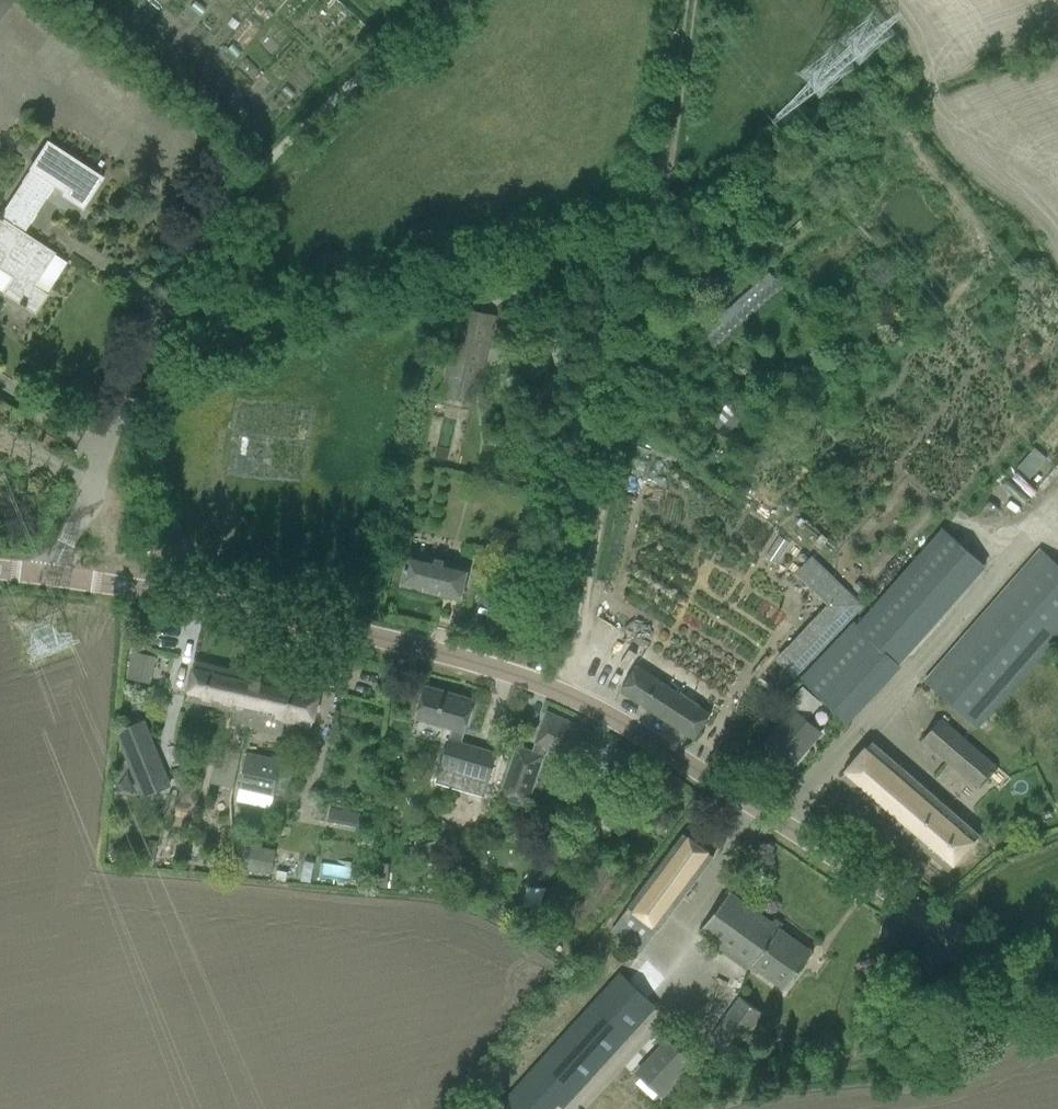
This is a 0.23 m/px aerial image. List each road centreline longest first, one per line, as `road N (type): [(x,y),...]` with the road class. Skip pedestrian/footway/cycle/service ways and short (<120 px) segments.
road 1 (unclassified): [(49,576),(332,628),(557,691),(729,790),(1057,1001)]
road 2 (track): [(557,691),(576,644),(610,470),(690,0)]
road 3 (track): [(149,343),(416,299),(655,231)]
road 4 (unclassified): [(49,576),(179,282)]

